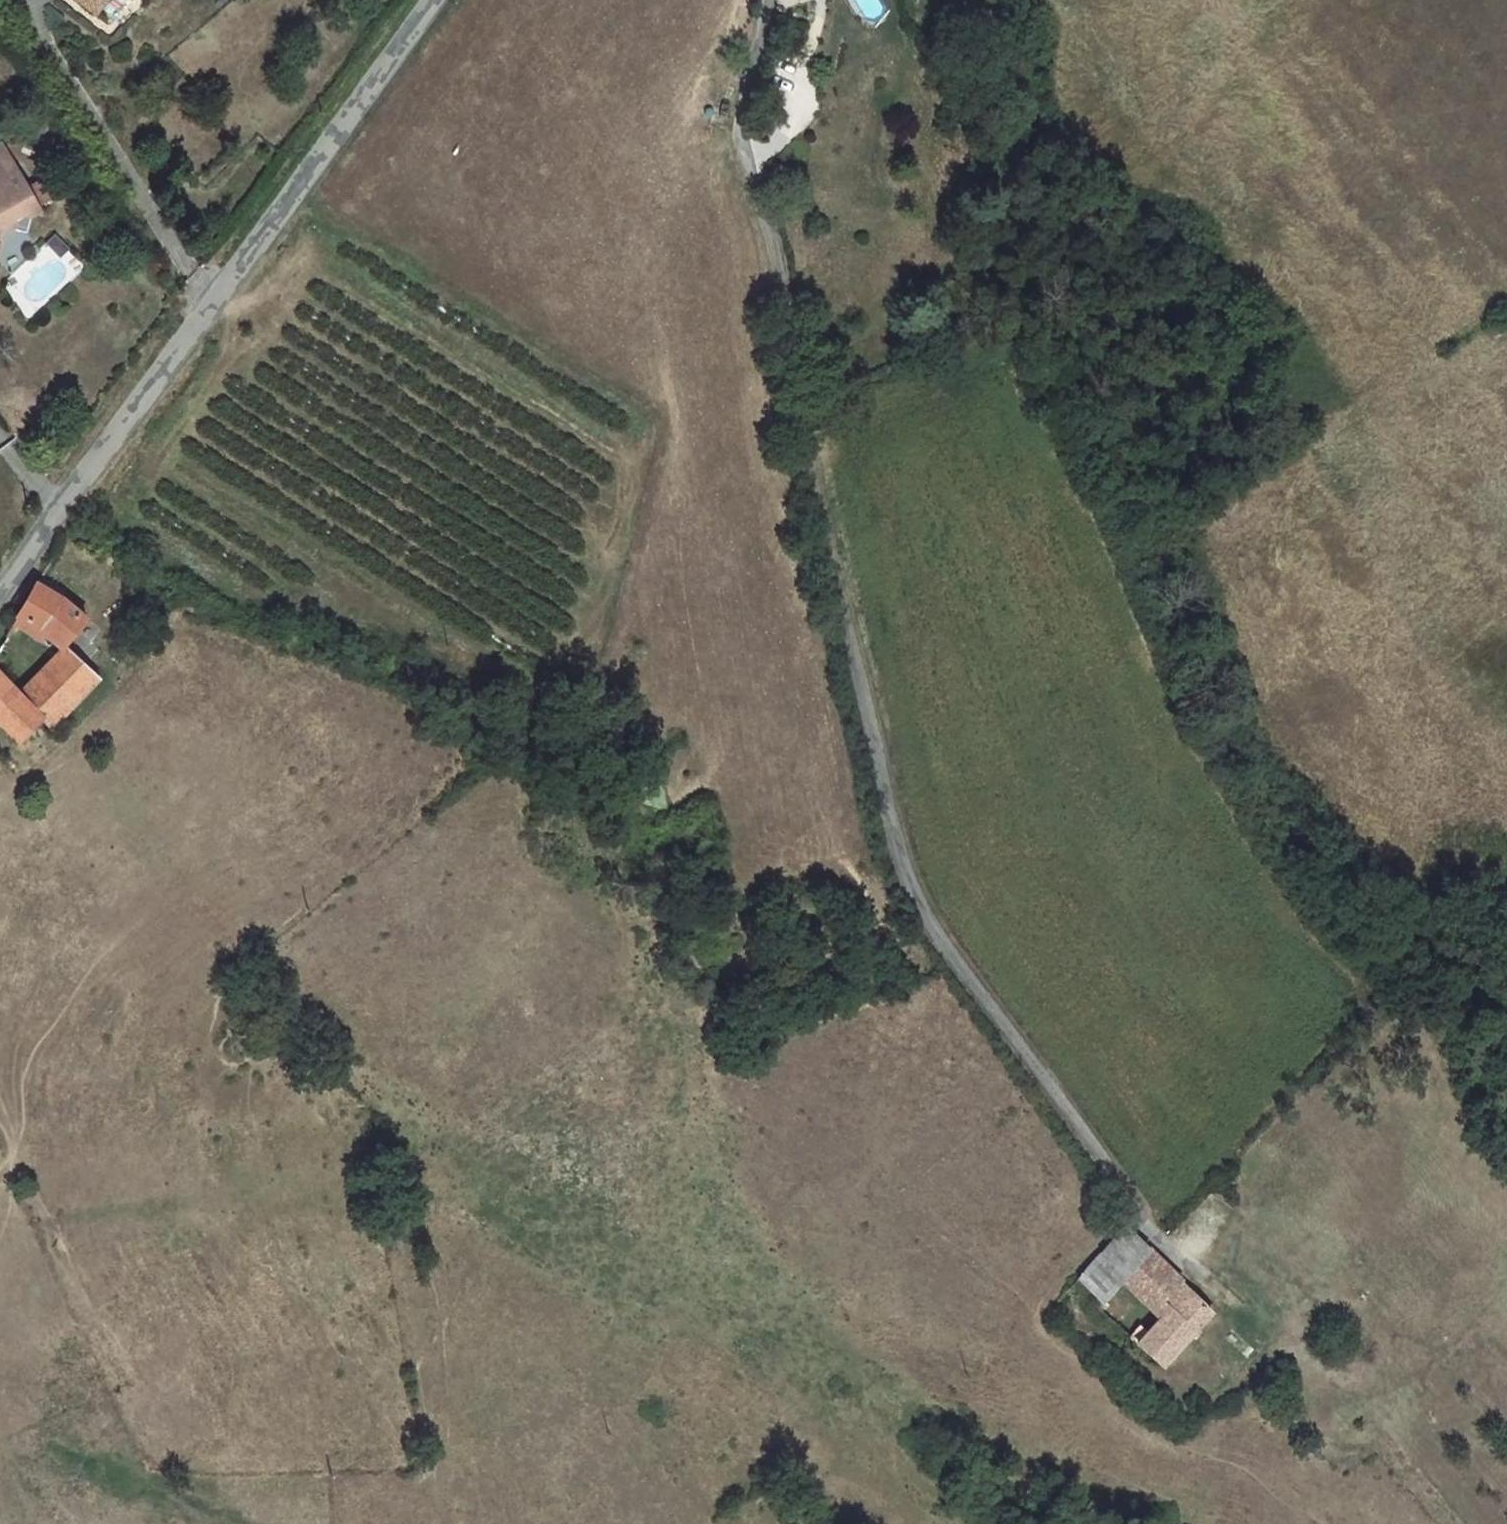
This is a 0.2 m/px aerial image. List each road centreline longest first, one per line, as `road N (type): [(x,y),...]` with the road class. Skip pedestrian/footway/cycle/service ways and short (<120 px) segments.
road 1 (unclassified): [(769,0),(743,123),(745,160),(781,256),(864,693),(942,938),(1163,1223),(1204,1226)]
road 2 (unclassified): [(0,592),(432,0)]

